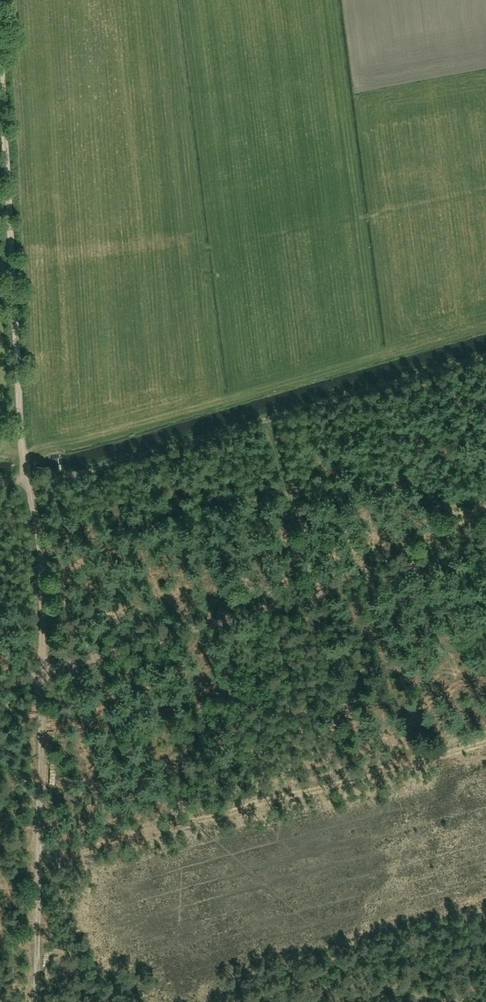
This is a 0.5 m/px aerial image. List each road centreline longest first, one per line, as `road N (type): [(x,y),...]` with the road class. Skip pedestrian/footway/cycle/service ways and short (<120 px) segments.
road 1 (track): [(0,26),(22,460),(43,557),(35,1001)]
road 2 (track): [(485,546),(0,684)]
road 3 (track): [(485,356),(27,481)]

